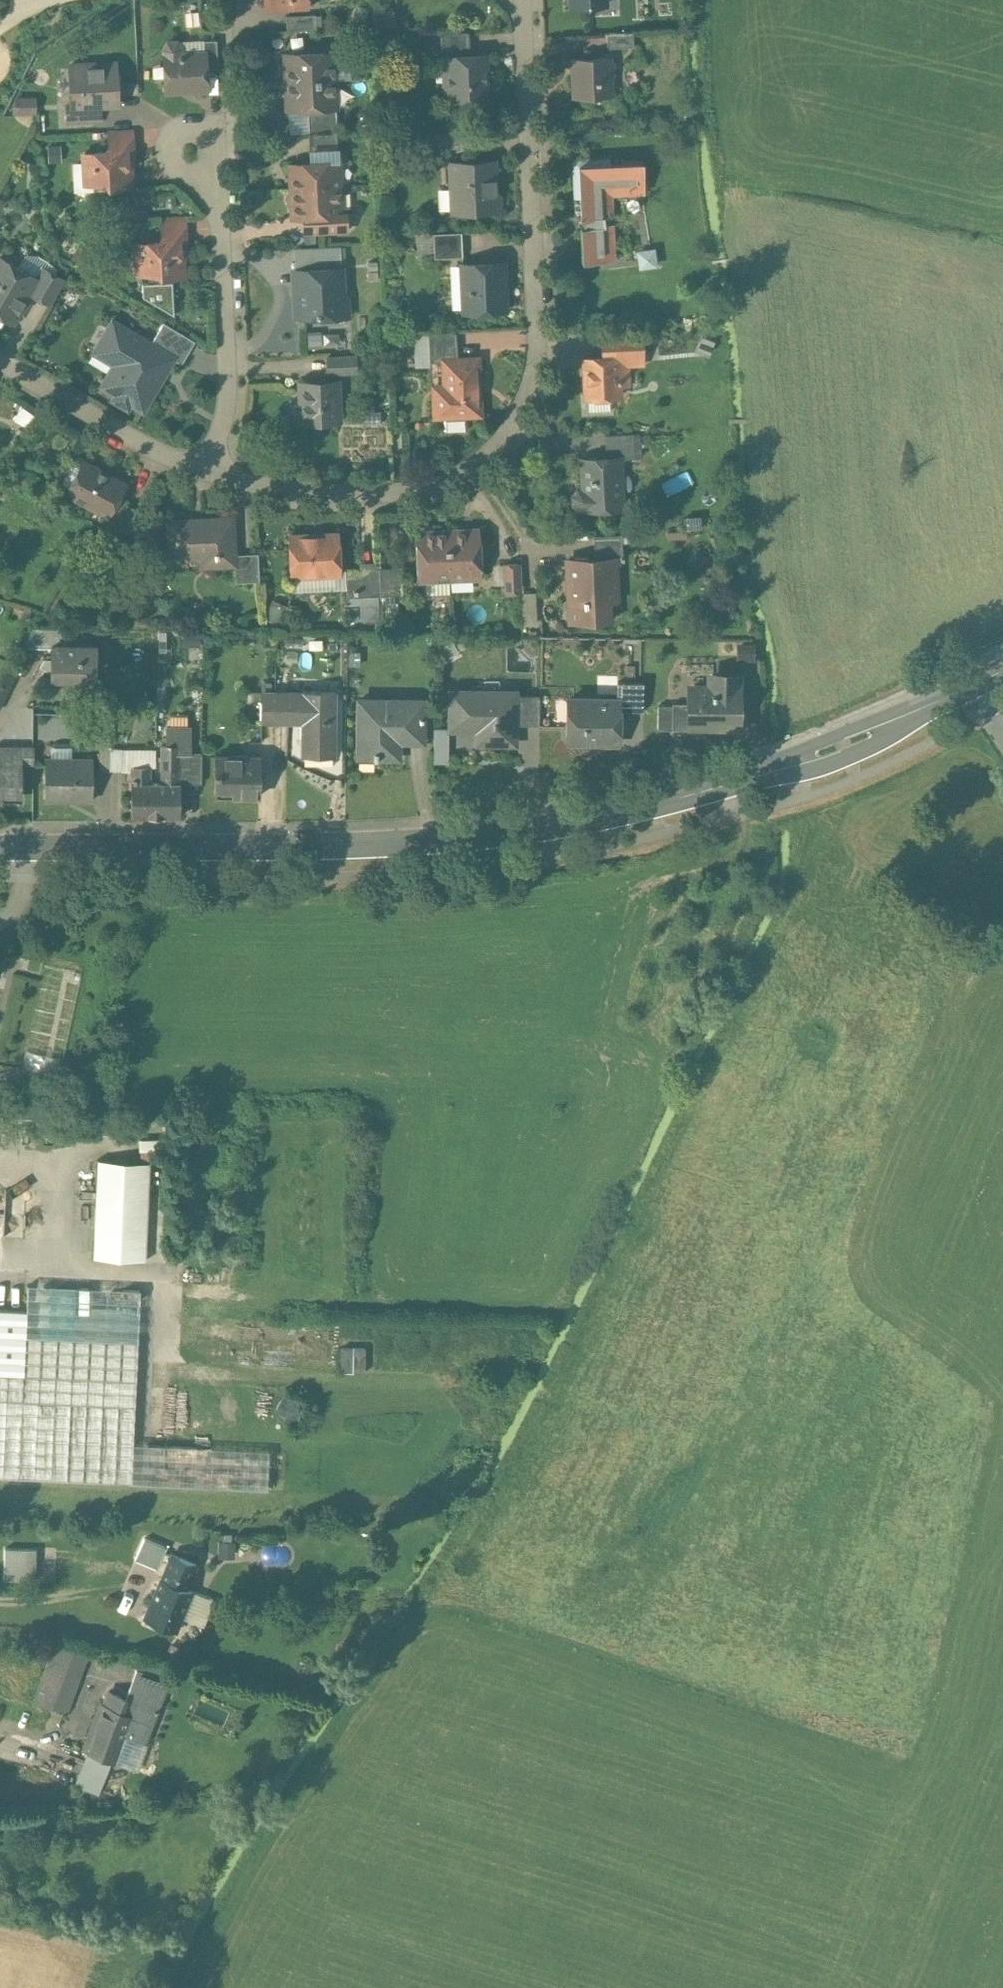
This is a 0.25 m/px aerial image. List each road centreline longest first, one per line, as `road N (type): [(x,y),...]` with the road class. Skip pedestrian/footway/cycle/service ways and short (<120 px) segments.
road 1 (tertiary): [(0,843),(337,849),(478,837),(626,812),(839,746),(976,684)]
road 2 (residential): [(517,0),(539,303),(536,367),(523,407),(494,448),(454,478),(393,493),(208,469)]
road 3 (residential): [(208,150),(226,393),(208,469)]
road 4 (residential): [(208,469),(0,360)]
road 5 (track): [(0,1260),(54,1262),(52,1161),(0,1157)]

